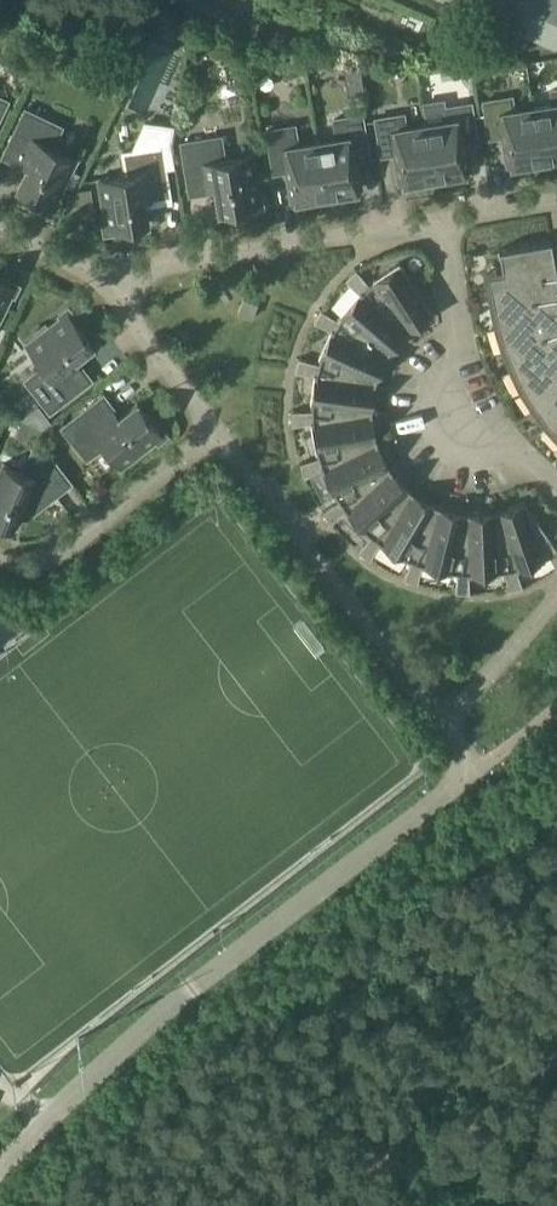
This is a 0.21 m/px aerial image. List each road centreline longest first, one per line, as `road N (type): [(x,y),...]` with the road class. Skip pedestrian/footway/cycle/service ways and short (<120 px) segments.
road 1 (unclassified): [(0,1167),(192,988),(475,772),(445,725)]
road 2 (unclassified): [(445,725),(218,432)]
road 3 (residential): [(556,482),(518,451),(460,456),(429,423),(436,378),(465,344),(446,220)]
road 4 (residential): [(102,277),(446,220)]
road 5 (residential): [(218,432),(58,556),(23,565),(0,560)]
road 6 (unclassified): [(218,432),(102,277)]
road 7 (unclassified): [(445,725),(556,599)]

